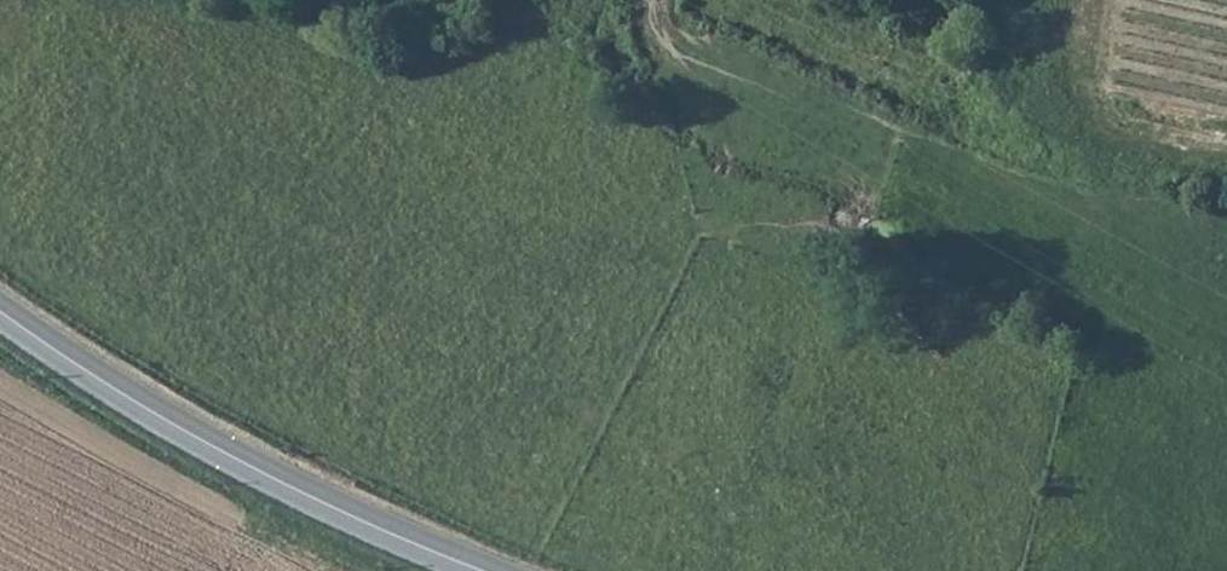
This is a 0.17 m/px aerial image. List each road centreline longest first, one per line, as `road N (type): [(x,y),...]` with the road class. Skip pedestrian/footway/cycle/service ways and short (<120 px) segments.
road 1 (tertiary): [(0,313),(201,445),(366,527),(478,570)]

